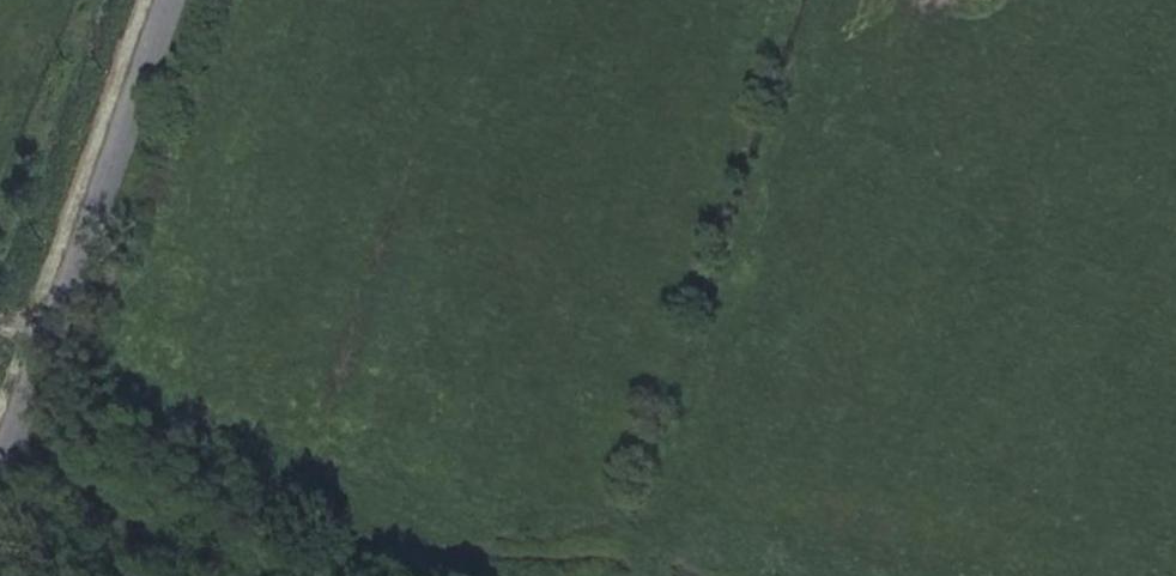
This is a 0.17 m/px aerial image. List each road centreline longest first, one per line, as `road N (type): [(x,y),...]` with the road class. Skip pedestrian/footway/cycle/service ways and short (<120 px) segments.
road 1 (tertiary): [(0,456),(51,342),(169,0)]

